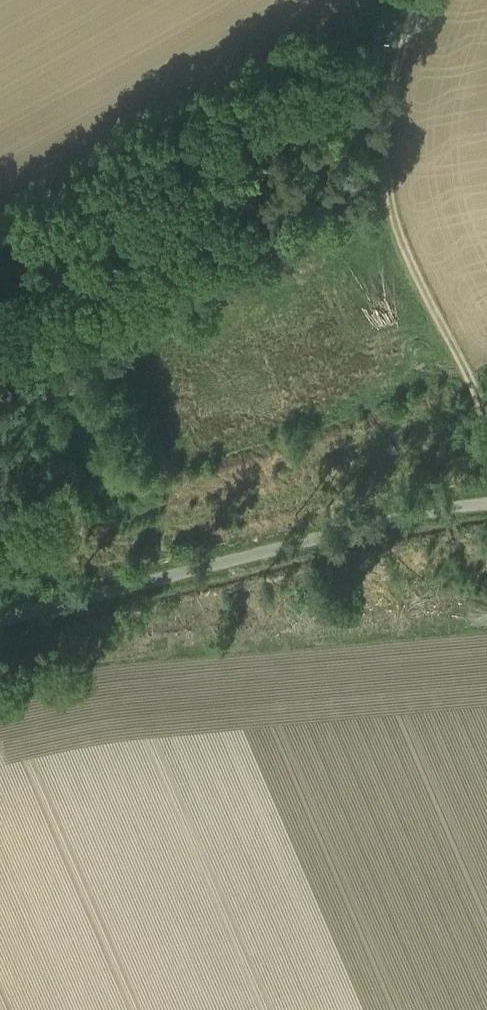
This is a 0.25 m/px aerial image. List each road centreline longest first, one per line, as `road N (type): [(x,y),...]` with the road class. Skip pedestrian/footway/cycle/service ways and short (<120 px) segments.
road 1 (unclassified): [(486,505),(0,616)]
road 2 (track): [(417,0),(386,100),(393,213),(486,426)]

